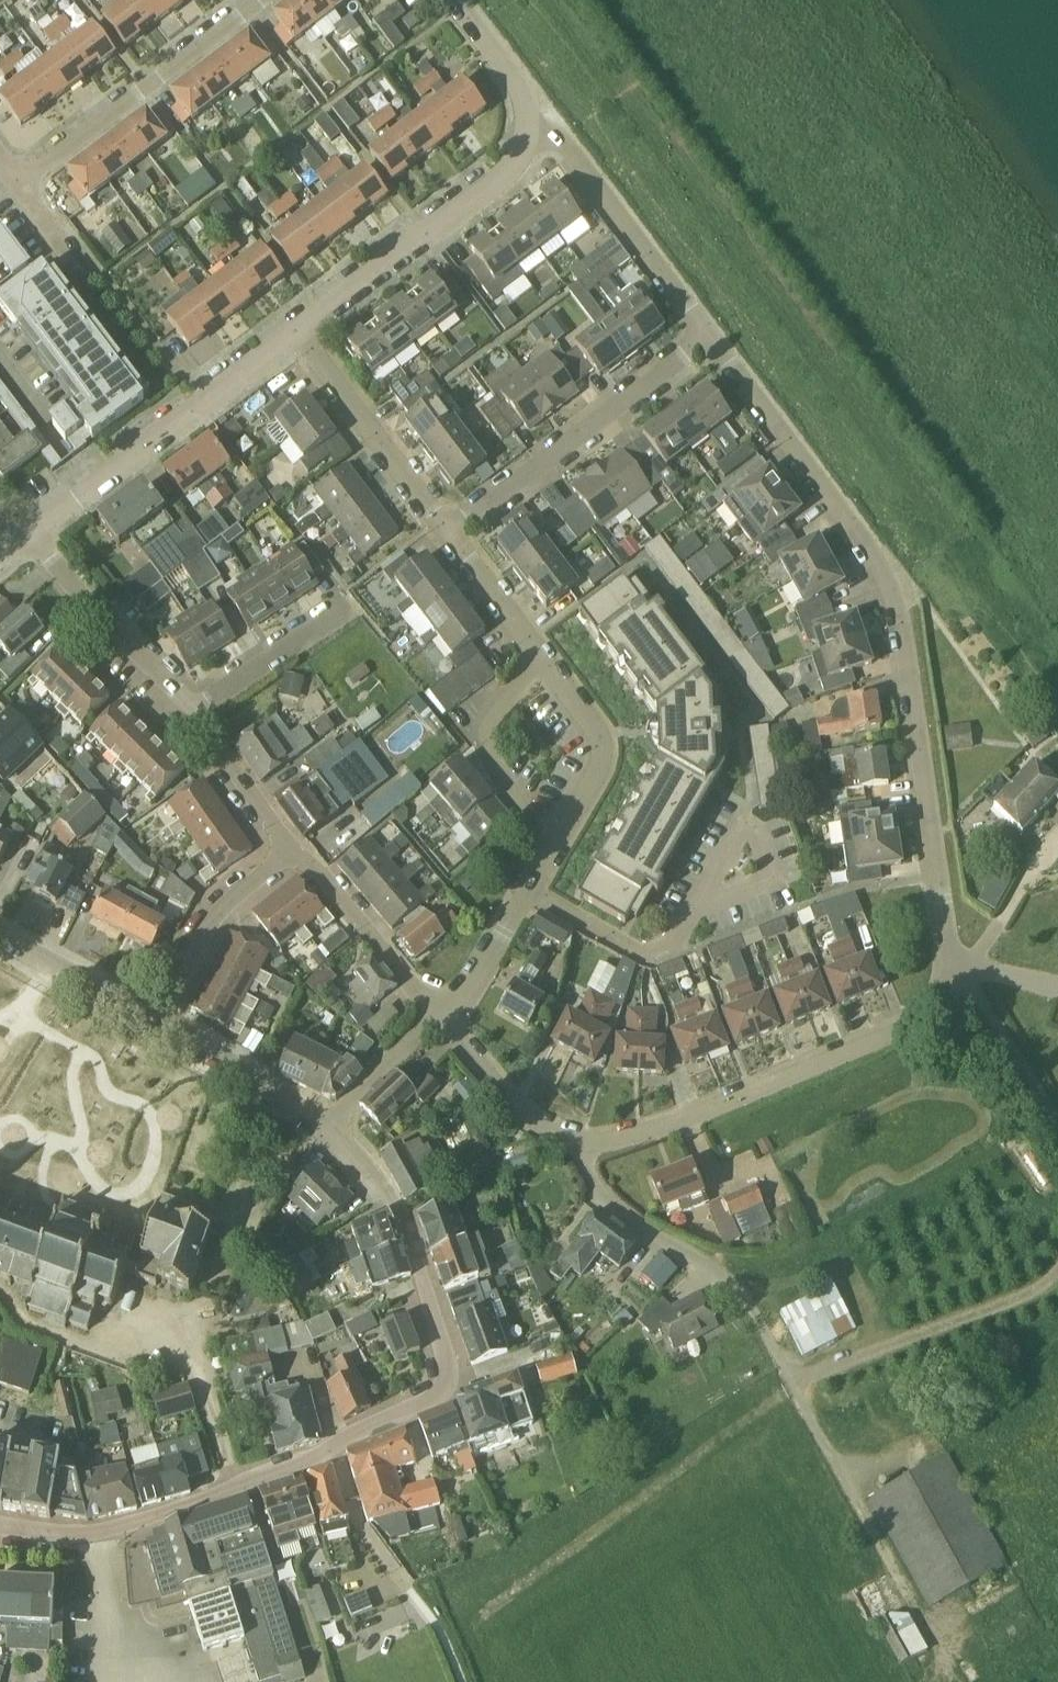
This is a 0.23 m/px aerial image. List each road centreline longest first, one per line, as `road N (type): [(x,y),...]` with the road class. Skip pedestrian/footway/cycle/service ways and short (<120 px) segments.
road 1 (residential): [(0,1527),(86,1534),(135,1522),(318,1457),(446,1389),(448,1363),(404,1220),(323,1128)]
road 2 (residential): [(951,958),(896,599),(875,555),(712,337)]
road 3 (unclassified): [(590,1143),(595,1185),(736,1287),(791,1382),(1034,1291),(1057,1274)]
road 4 (residential): [(951,958),(934,1006),(904,1029),(633,1135),(590,1143)]
road 5 (track): [(791,1382),(955,1681)]
road 6 (residential): [(31,532),(297,331)]
road 7 (residential): [(448,533),(712,337)]
road 8 (residential): [(297,331),(505,177),(523,153),(528,128)]
road 9 (residential): [(20,184),(260,0)]
road 10 (residential): [(712,337),(562,138),(528,128)]
road 11 (residential): [(448,533),(297,331)]
road 12 (residential): [(192,709),(85,601),(31,532)]
road 13 (residential): [(550,855),(485,734),(544,660)]
road 14 (residential): [(550,855),(605,752),(544,660)]
road 15 (residential): [(440,1017),(294,850)]
road 16 (residential): [(157,1019),(206,930),(294,850)]
road 17 (residential): [(590,1143),(539,1129),(440,1017)]
road 18 (residential): [(323,1128),(157,1019)]
road 19 (residential): [(440,1017),(469,991),(550,855)]
road 20 (unclassified): [(1057,1123),(951,958)]
road 21 (residential): [(192,709),(355,603)]
road 22 (residential): [(157,1019),(0,935)]
road 23 (residential): [(294,850),(192,709)]
road 24 (residential): [(323,1128),(440,1017)]
road 25 (residential): [(544,660),(448,533)]
road 26 (residential): [(528,128),(522,90),(455,0)]

